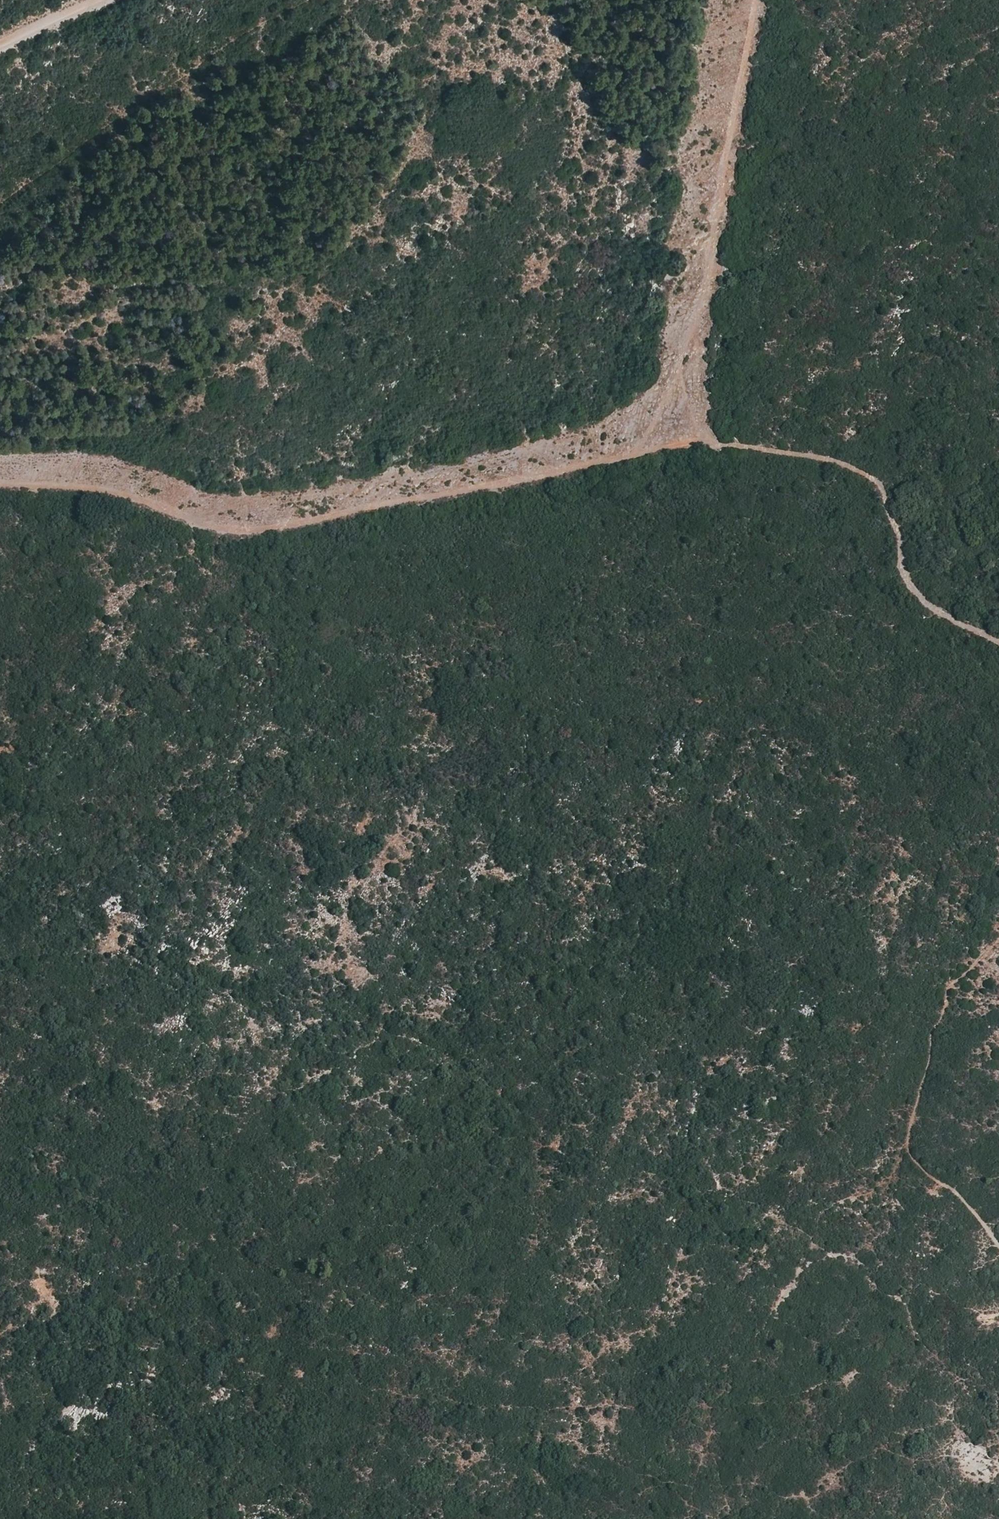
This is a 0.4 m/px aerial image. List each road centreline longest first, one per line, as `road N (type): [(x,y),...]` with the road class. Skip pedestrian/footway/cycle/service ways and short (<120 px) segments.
road 1 (track): [(0,489),(120,495),(181,521),(256,533),(627,456),(655,412),(707,270),(761,0)]

